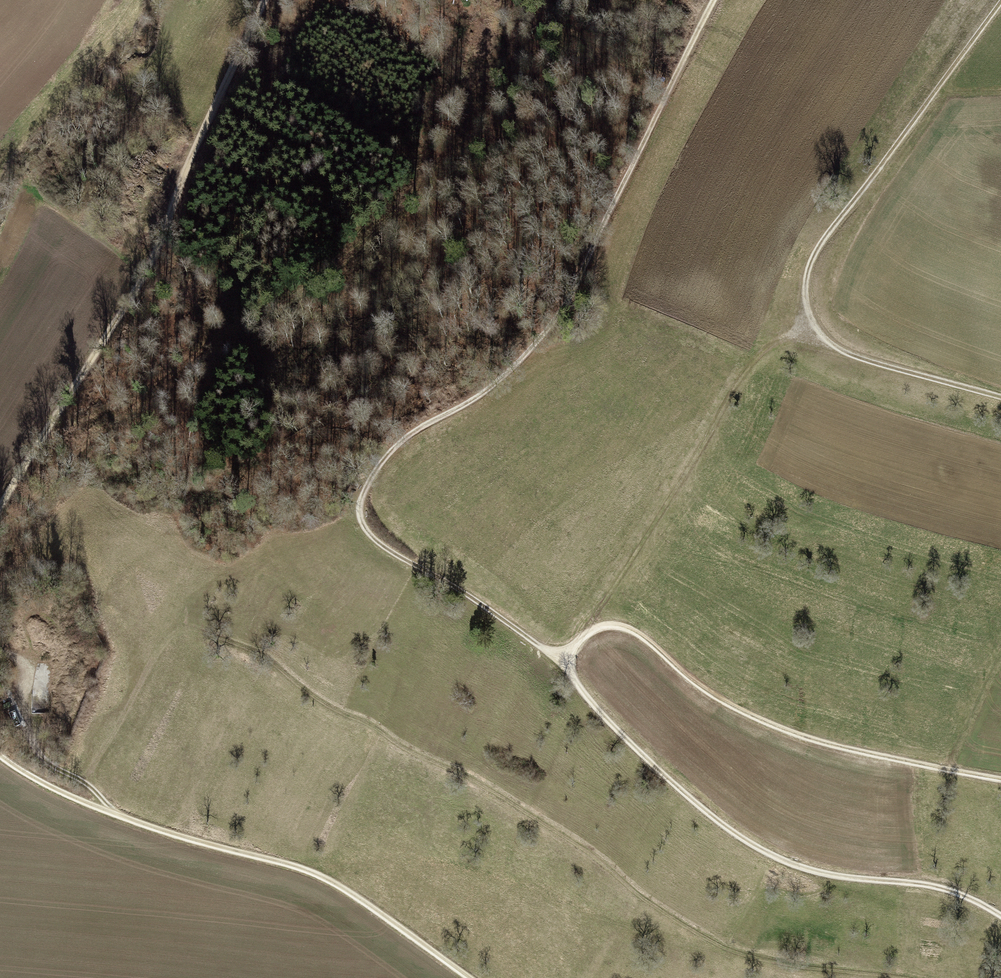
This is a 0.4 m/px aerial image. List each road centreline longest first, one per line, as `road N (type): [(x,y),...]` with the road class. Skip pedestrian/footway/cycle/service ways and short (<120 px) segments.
road 1 (track): [(1000,782),(839,748),(713,699),(618,617),(554,645),(522,635),(385,549),(368,521),(366,493),(384,465),(494,399),(579,302),(729,0)]
road 2 (track): [(1000,0),(814,252),(804,280),(813,319),(843,351),(1000,396)]
road 3 (track): [(1000,922),(929,885),(841,877),(754,849),(693,803),(522,635)]
road 4 (track): [(0,503),(41,428),(145,278),(266,0)]
road 5 (track): [(0,758),(110,813),(303,868),(469,977)]
road 6 (track): [(110,813),(93,789),(43,757),(21,692),(23,669),(0,654)]

